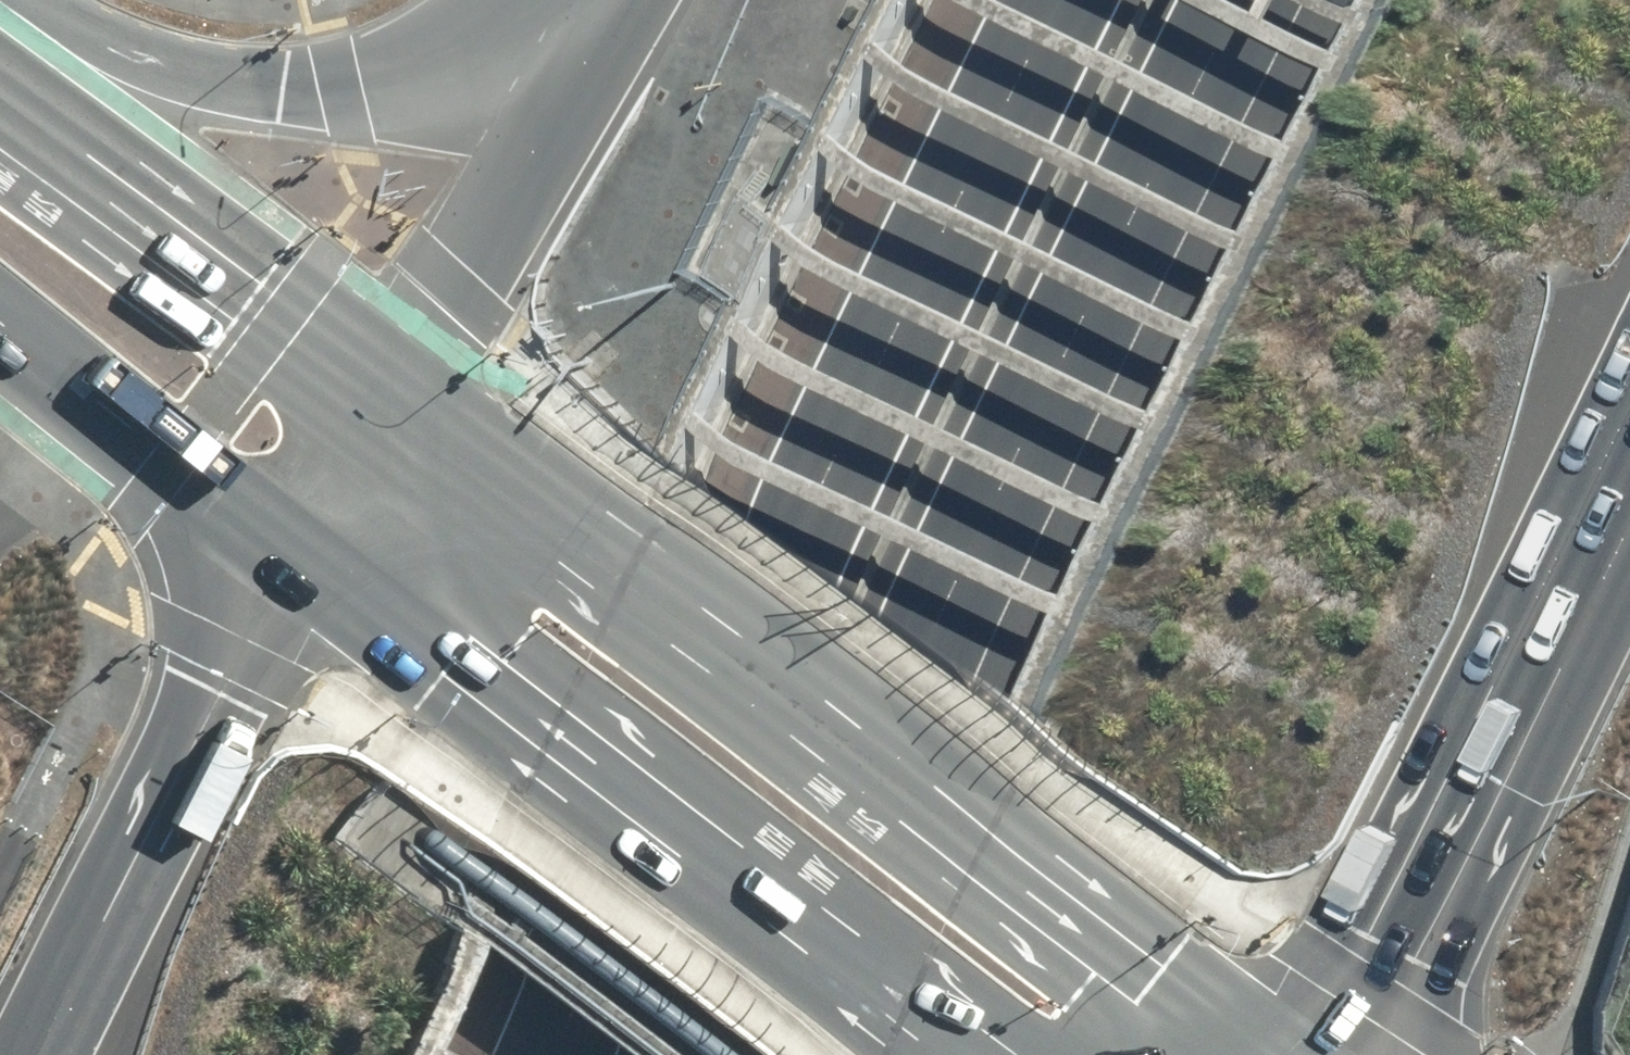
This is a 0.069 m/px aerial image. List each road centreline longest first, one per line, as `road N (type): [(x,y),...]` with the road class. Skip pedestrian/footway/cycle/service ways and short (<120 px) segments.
road 1 (motorway): [(1248,0),(729,1054)]
road 2 (motorway): [(530,1054),(818,430),(1029,0)]
road 3 (primary): [(387,406),(1268,1054)]
road 4 (primary): [(939,1054),(286,573)]
road 5 (motorway): [(1629,444),(1331,1054)]
road 6 (motorway): [(0,42),(176,87),(336,93),(480,70),(627,0)]
road 7 (motorway): [(53,1054),(286,573)]
road 8 (motorway): [(387,406),(645,0)]
road 9 (secondary): [(0,123),(387,406)]
road 10 (secondary): [(286,573),(0,353)]
road 11 (motorway): [(286,573),(387,406)]

